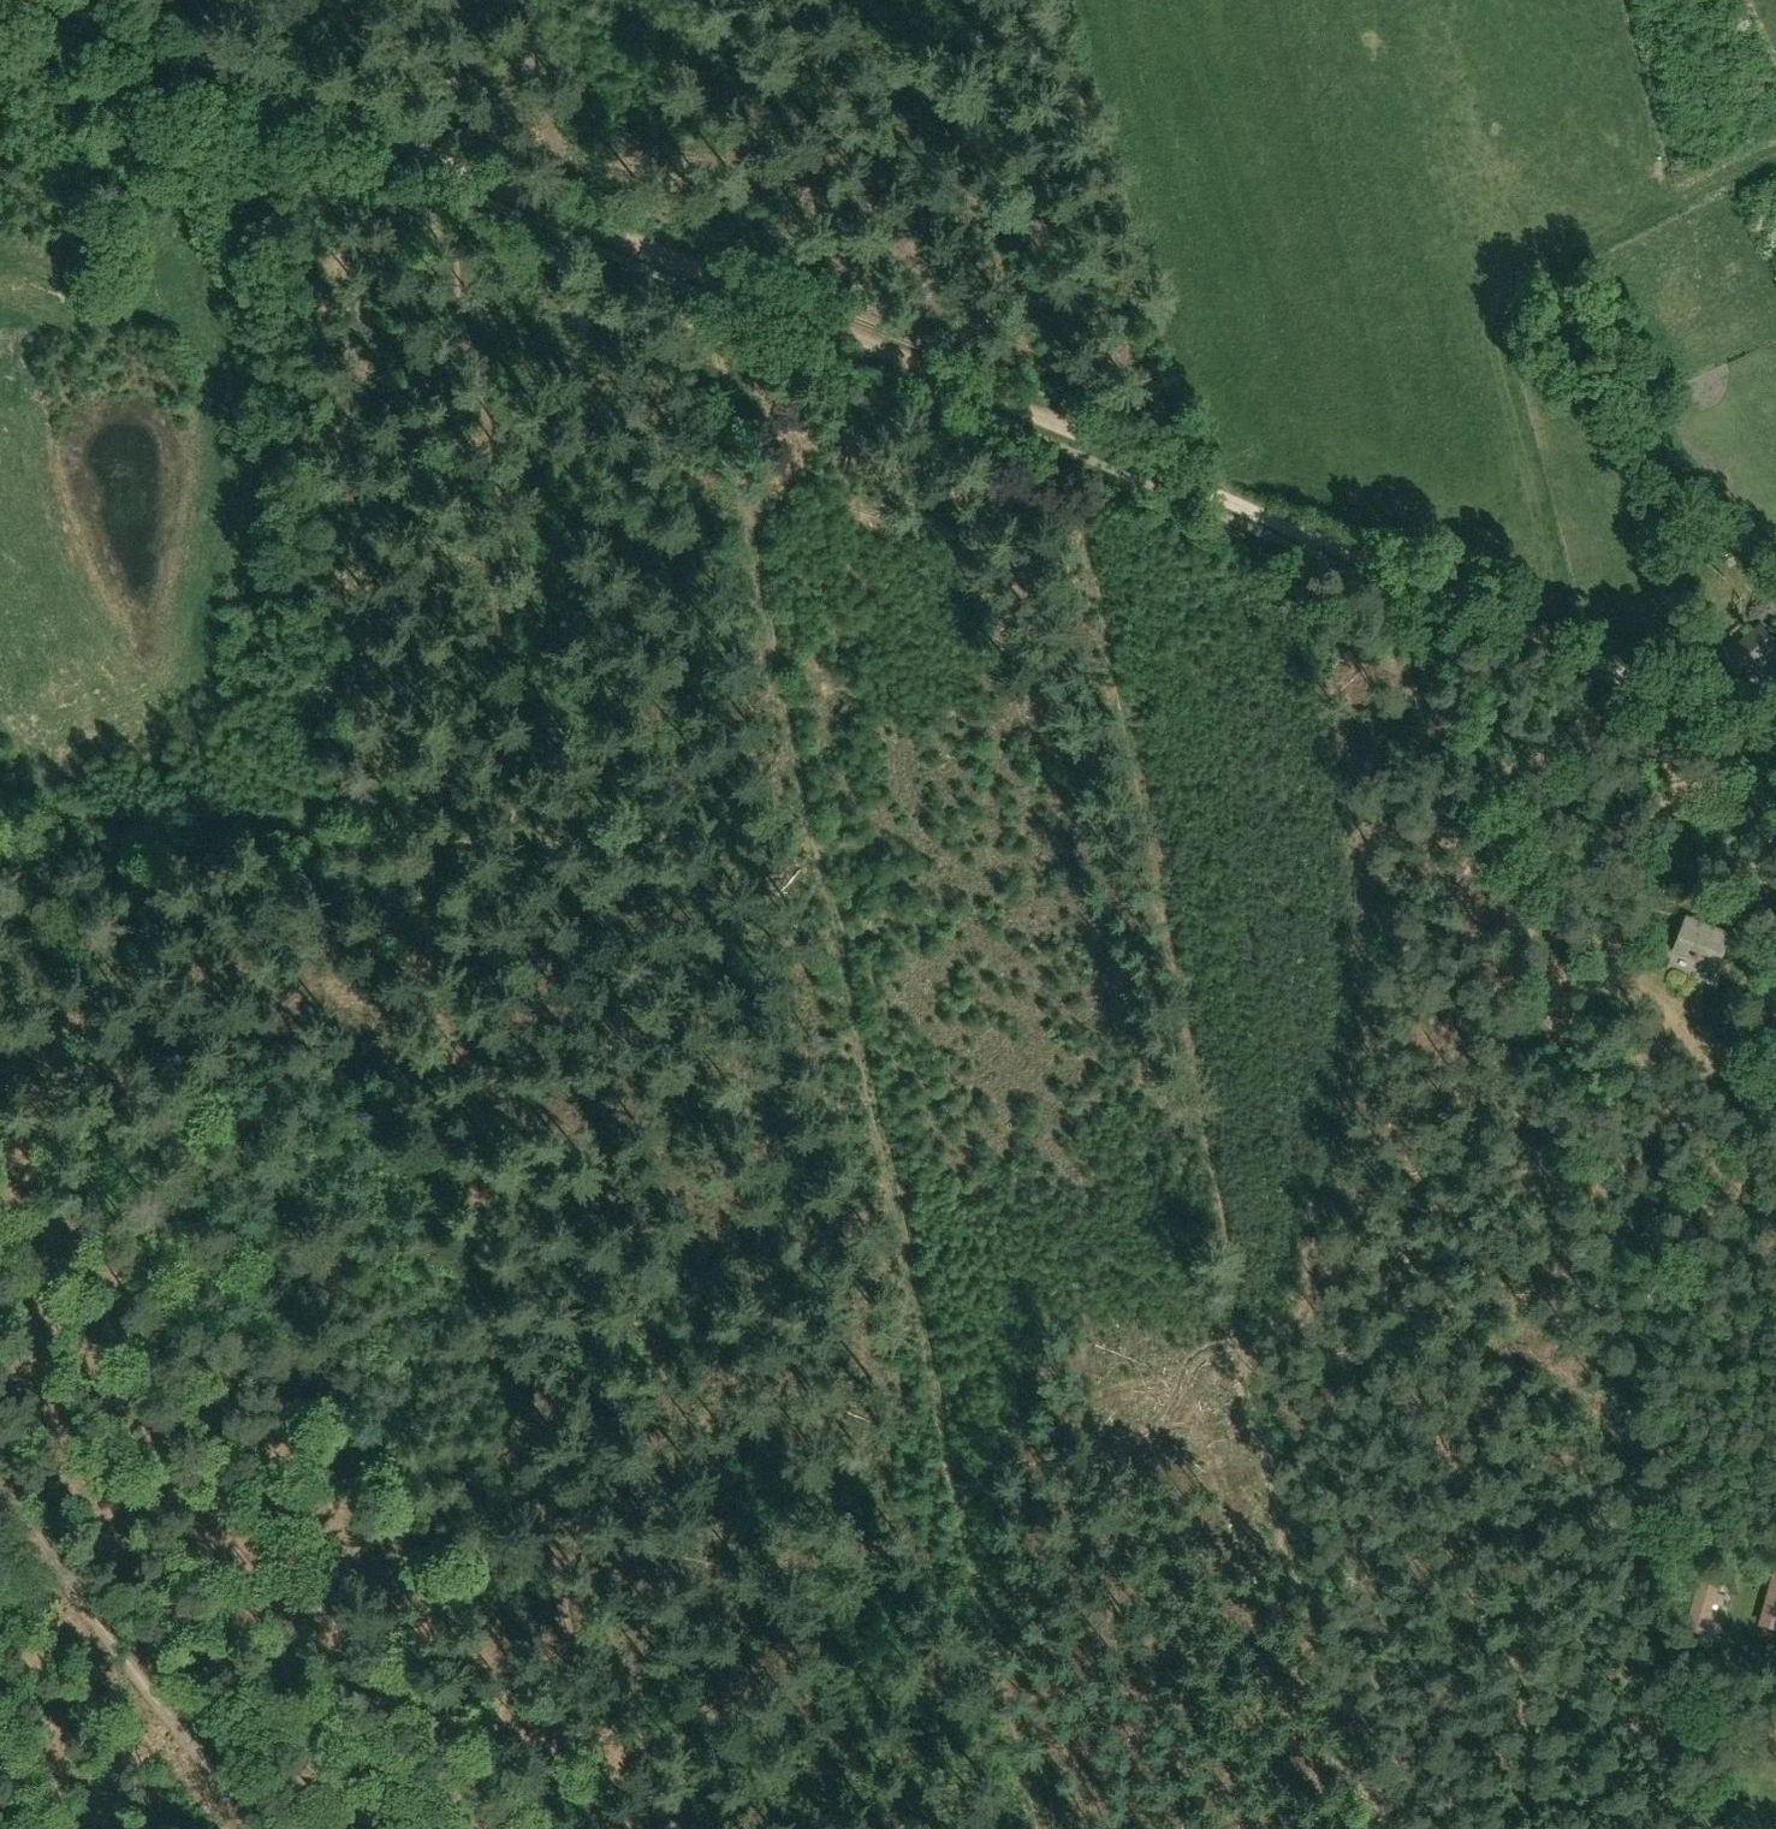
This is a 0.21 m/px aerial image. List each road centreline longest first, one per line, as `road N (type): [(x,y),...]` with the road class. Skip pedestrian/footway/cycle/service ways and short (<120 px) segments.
road 1 (track): [(1067,421),(74,0)]
road 2 (track): [(1775,731),(1388,569),(1067,421)]
road 3 (track): [(949,0),(1067,421)]
road 4 (track): [(260,1828),(0,1480)]

